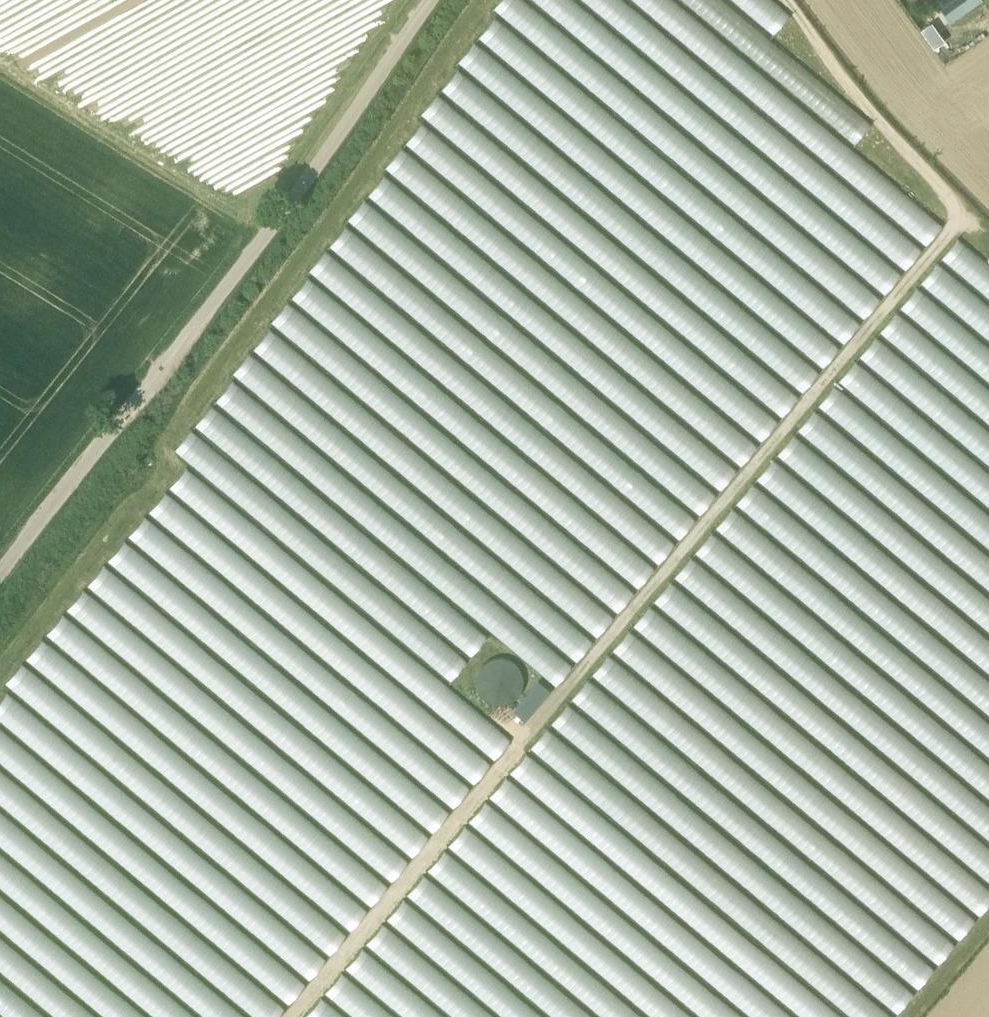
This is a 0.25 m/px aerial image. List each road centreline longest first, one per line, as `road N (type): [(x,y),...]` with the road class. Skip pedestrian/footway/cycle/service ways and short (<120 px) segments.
road 1 (unclassified): [(0,576),(167,370),(434,0)]

